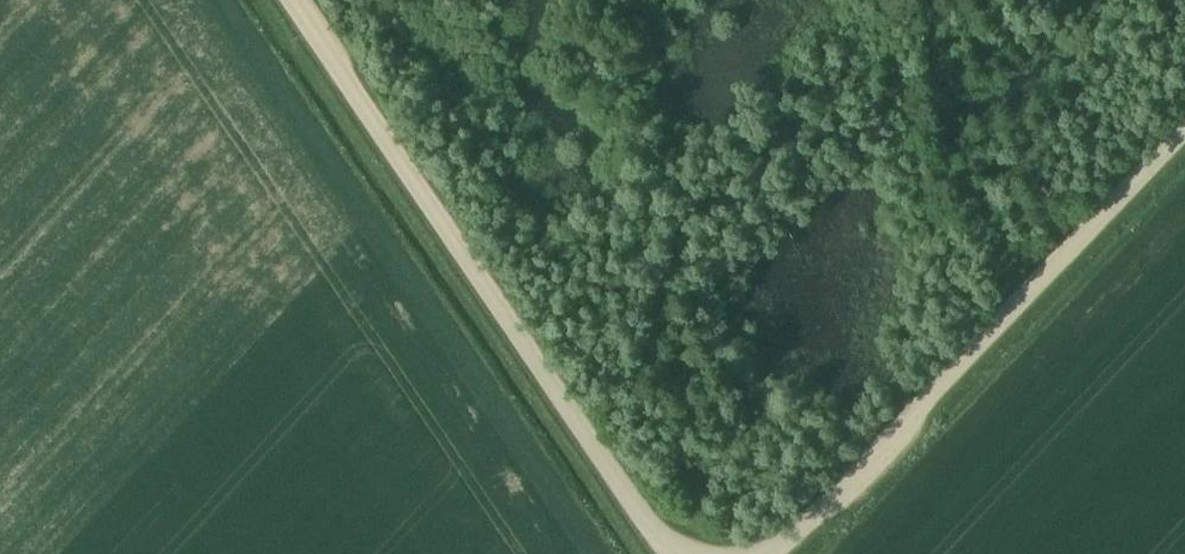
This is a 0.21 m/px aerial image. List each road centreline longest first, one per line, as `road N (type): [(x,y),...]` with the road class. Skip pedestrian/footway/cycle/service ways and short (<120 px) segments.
road 1 (track): [(1184,55),(950,296),(858,421),(701,553)]
road 2 (track): [(700,553),(317,0)]
road 3 (unclassified): [(630,553),(261,0)]
road 4 (unclassified): [(1184,131),(786,553)]

